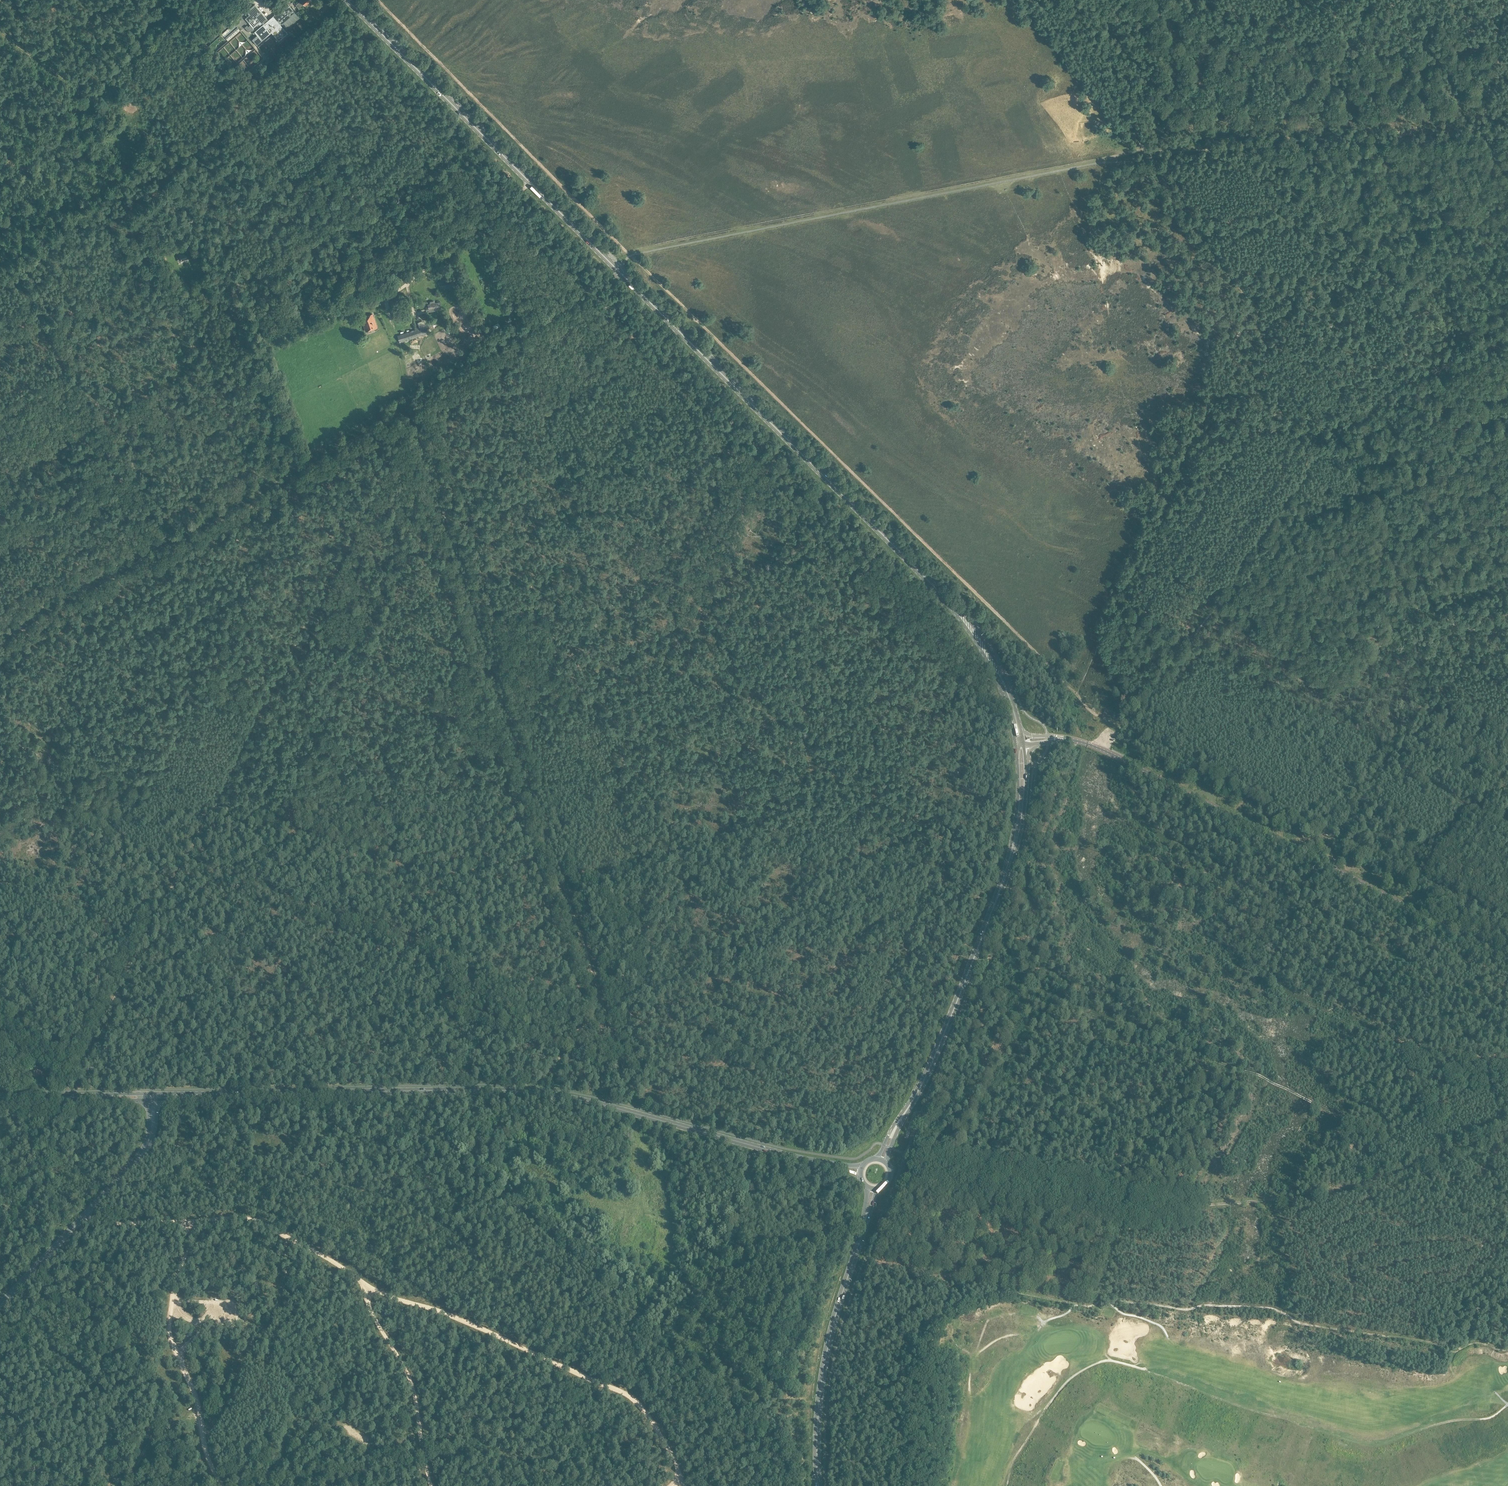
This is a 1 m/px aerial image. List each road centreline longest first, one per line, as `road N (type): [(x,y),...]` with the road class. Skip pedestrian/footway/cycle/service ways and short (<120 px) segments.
road 1 (track): [(611,263),(748,227),(1143,151),(1507,136)]
road 2 (primary): [(939,592),(347,0)]
road 3 (track): [(1077,695),(1251,304),(1189,201),(1038,0)]
road 4 (track): [(1507,1349),(1476,1343),(1461,1351),(1296,1322),(1277,1309),(1204,1303),(1186,1310),(1112,1298),(1081,1305),(993,1294),(955,1309),(923,1340),(908,1381),(901,1485)]
road 5 (track): [(64,1091),(413,421)]
road 6 (secondary): [(822,1163),(527,1092),(153,1097)]
road 7 (track): [(414,423),(621,1063)]
road 8 (track): [(621,1063),(478,1056),(76,1062),(0,1008)]
road 9 (track): [(890,1170),(907,1164),(1125,1203),(1202,1205),(1338,1195),(1507,1133)]
road 10 (track): [(1007,1485),(1050,1400),(1100,1361),(1368,1446),(1507,1406)]
road 11 (track): [(694,318),(1077,695)]
road 12 (track): [(431,1485),(413,1389),(356,1277),(249,1218),(77,1224)]
road 13 (track): [(1121,726),(1174,673),(1220,603),(1295,533),(1507,412)]
road 14 (tertiary): [(1507,958),(1121,758),(1064,738)]
road 15 (track): [(0,633),(409,396)]
road 16 (track): [(227,261),(196,163),(203,147),(239,126),(383,257),(409,291),(412,313),(392,314),(386,302),(393,294)]
road 17 (track): [(377,0),(694,318)]
road 18 (track): [(204,260),(227,261),(262,338),(361,301),(386,300),(534,178)]
road 19 (track): [(1433,1160),(1268,1080),(1040,992)]
road 20 (track): [(364,1285),(630,1396),(684,1485)]
road 21 (track): [(1507,1012),(1159,831)]
road 22 (track): [(592,1485),(474,1439),(376,1447),(342,1427),(300,1422),(287,1434),(266,1485)]
road 23 (track): [(414,423),(508,367),(526,381),(541,412),(549,412),(694,318)]
road 24 (track): [(1387,758),(1344,829),(1328,835),(1121,726)]
road 25 (track): [(1377,490),(1462,664),(1387,758)]
road 26 (track): [(1347,929),(1309,1003),(1409,1050),(1507,1069)]
road 27 (track): [(284,1235),(288,1268),(274,1316),(224,1413),(202,1433),(222,1485)]
road 28 (track): [(1507,246),(1472,271),(1428,280),(1415,291),(1507,428)]
road 29 (primary): [(818,1485),(828,1342),(864,1225)]
road 30 (unclassified): [(0,1305),(139,1158),(153,1097)]
road 31 (track): [(960,1173),(1064,935)]
road 32 (primary): [(894,1130),(929,1070),(999,894)]
road 33 (track): [(409,396),(620,272)]
road 34 (track): [(193,1222),(169,1331),(202,1433)]
road 35 (track): [(0,227),(82,162),(78,138),(94,124),(82,100),(89,92)]
road 36 (track): [(1506,0),(1484,128),(1507,175)]
road 37 (primary): [(939,592),(988,662),(1015,742)]
road 38 (primary): [(1022,737),(995,659),(939,592)]
road 39 (track): [(198,364),(166,315),(75,366)]
road 40 (primary): [(1015,742),(1017,811),(999,894)]
road 41 (secondary): [(0,1097),(153,1097)]
road 42 (primary): [(999,894),(1024,812),(1023,745)]
road 43 (track): [(1202,1205),(1268,1080)]
road 44 (track): [(198,364),(265,479)]

